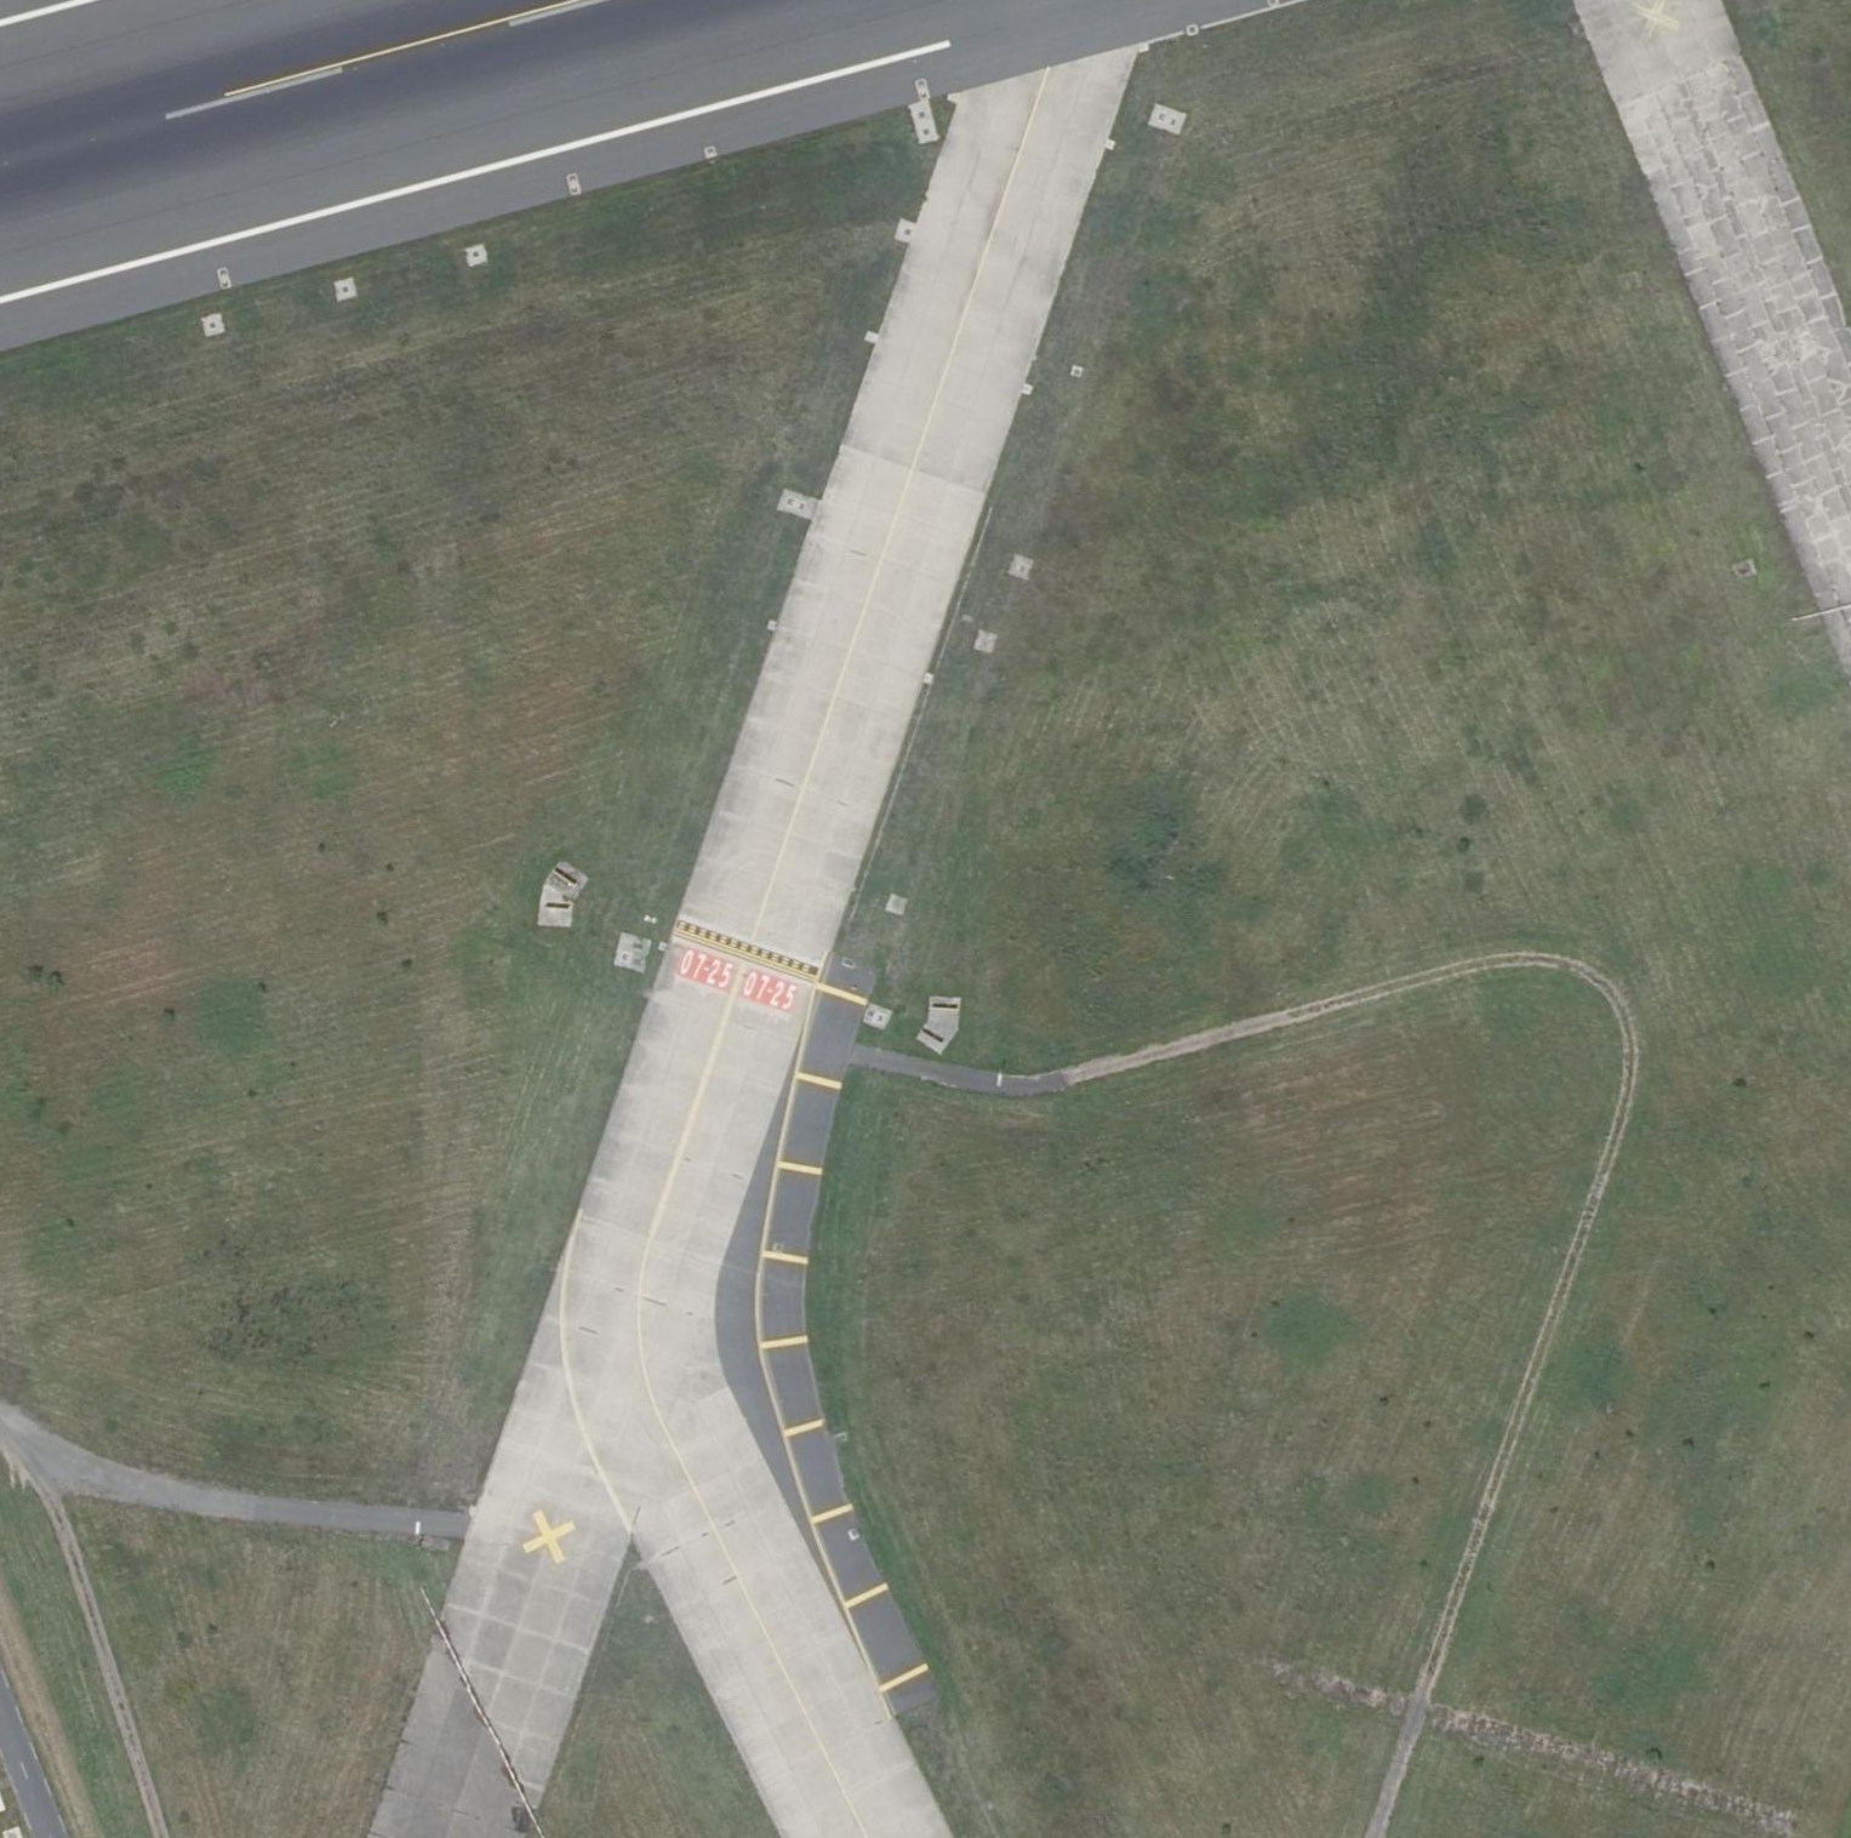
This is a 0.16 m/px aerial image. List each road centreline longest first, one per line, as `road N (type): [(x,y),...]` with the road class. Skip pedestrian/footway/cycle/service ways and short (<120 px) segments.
road 1 (track): [(0,1425),(36,1449),(160,1837)]
road 2 (track): [(455,1527),(210,1503),(114,1482),(36,1449)]

